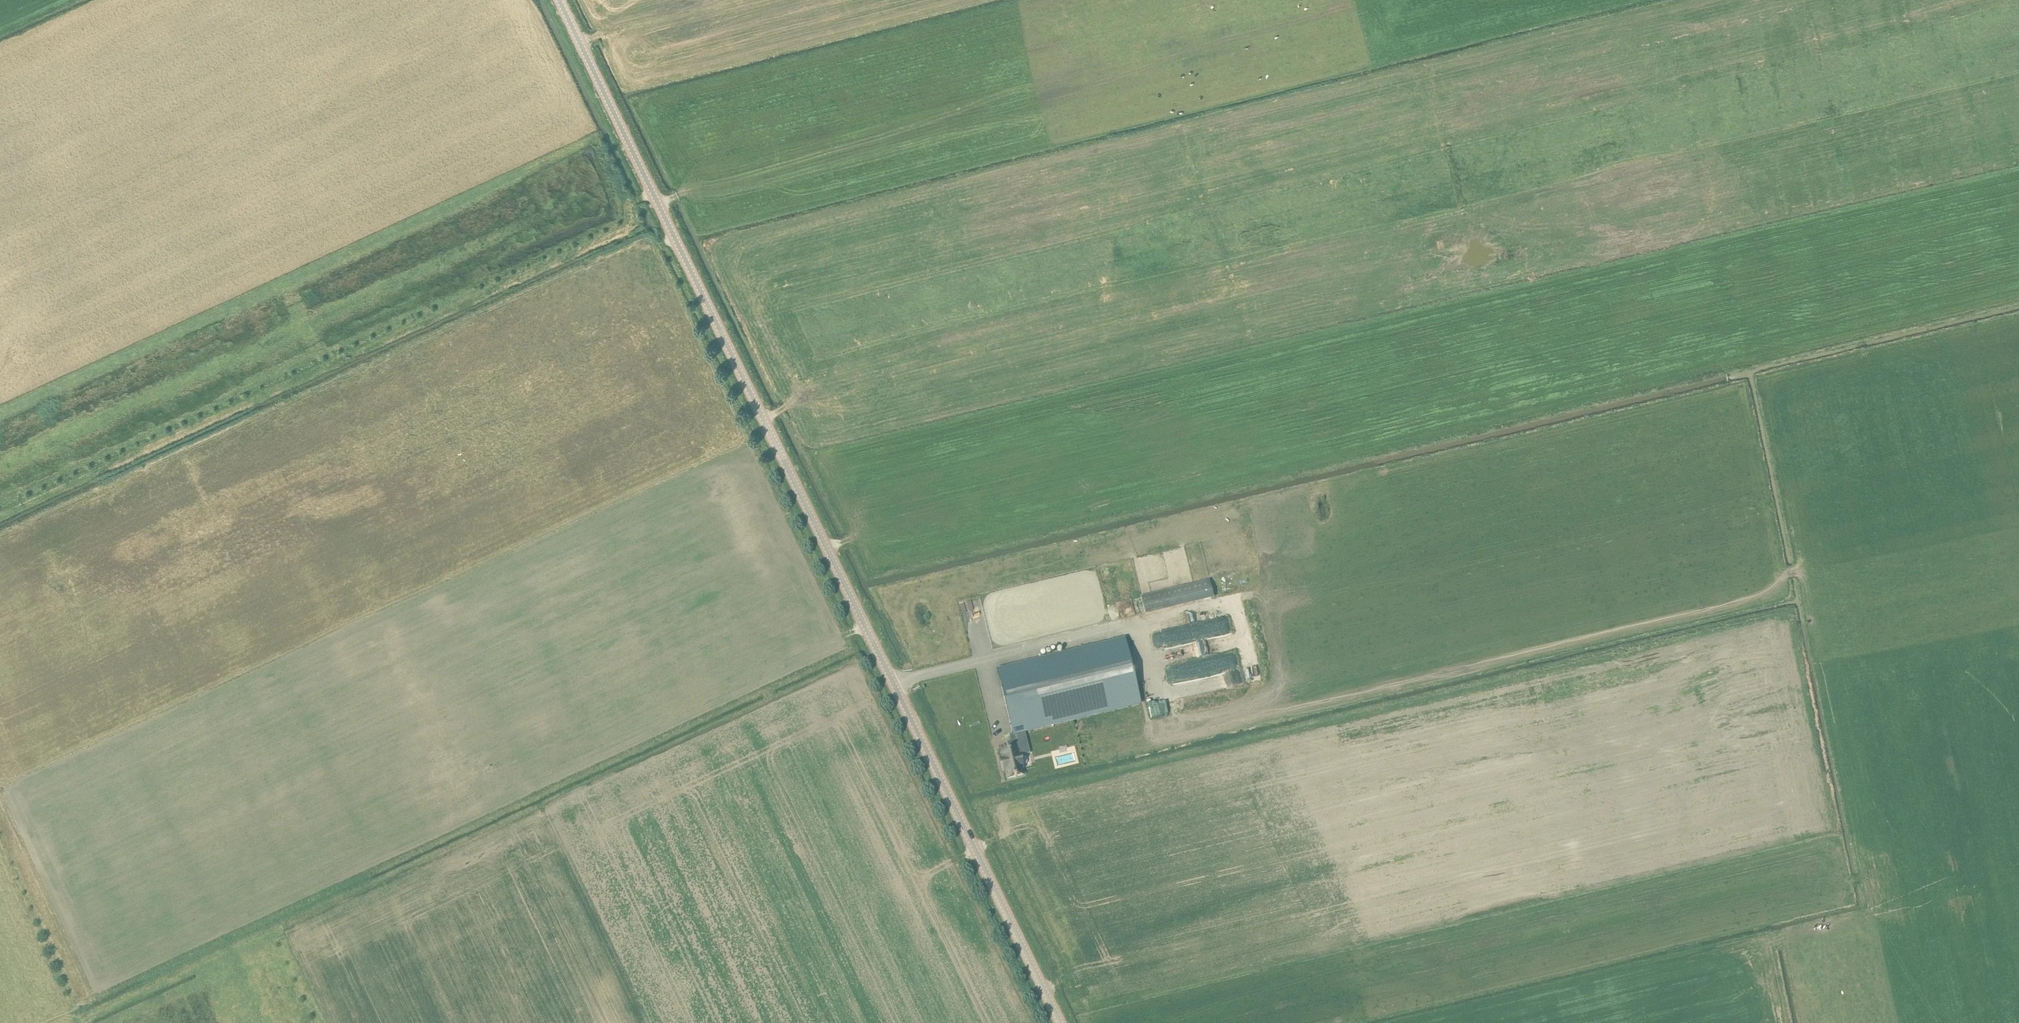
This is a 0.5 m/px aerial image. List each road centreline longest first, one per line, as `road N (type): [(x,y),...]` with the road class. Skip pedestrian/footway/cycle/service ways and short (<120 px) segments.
road 1 (tertiary): [(1064,1022),(560,0)]

